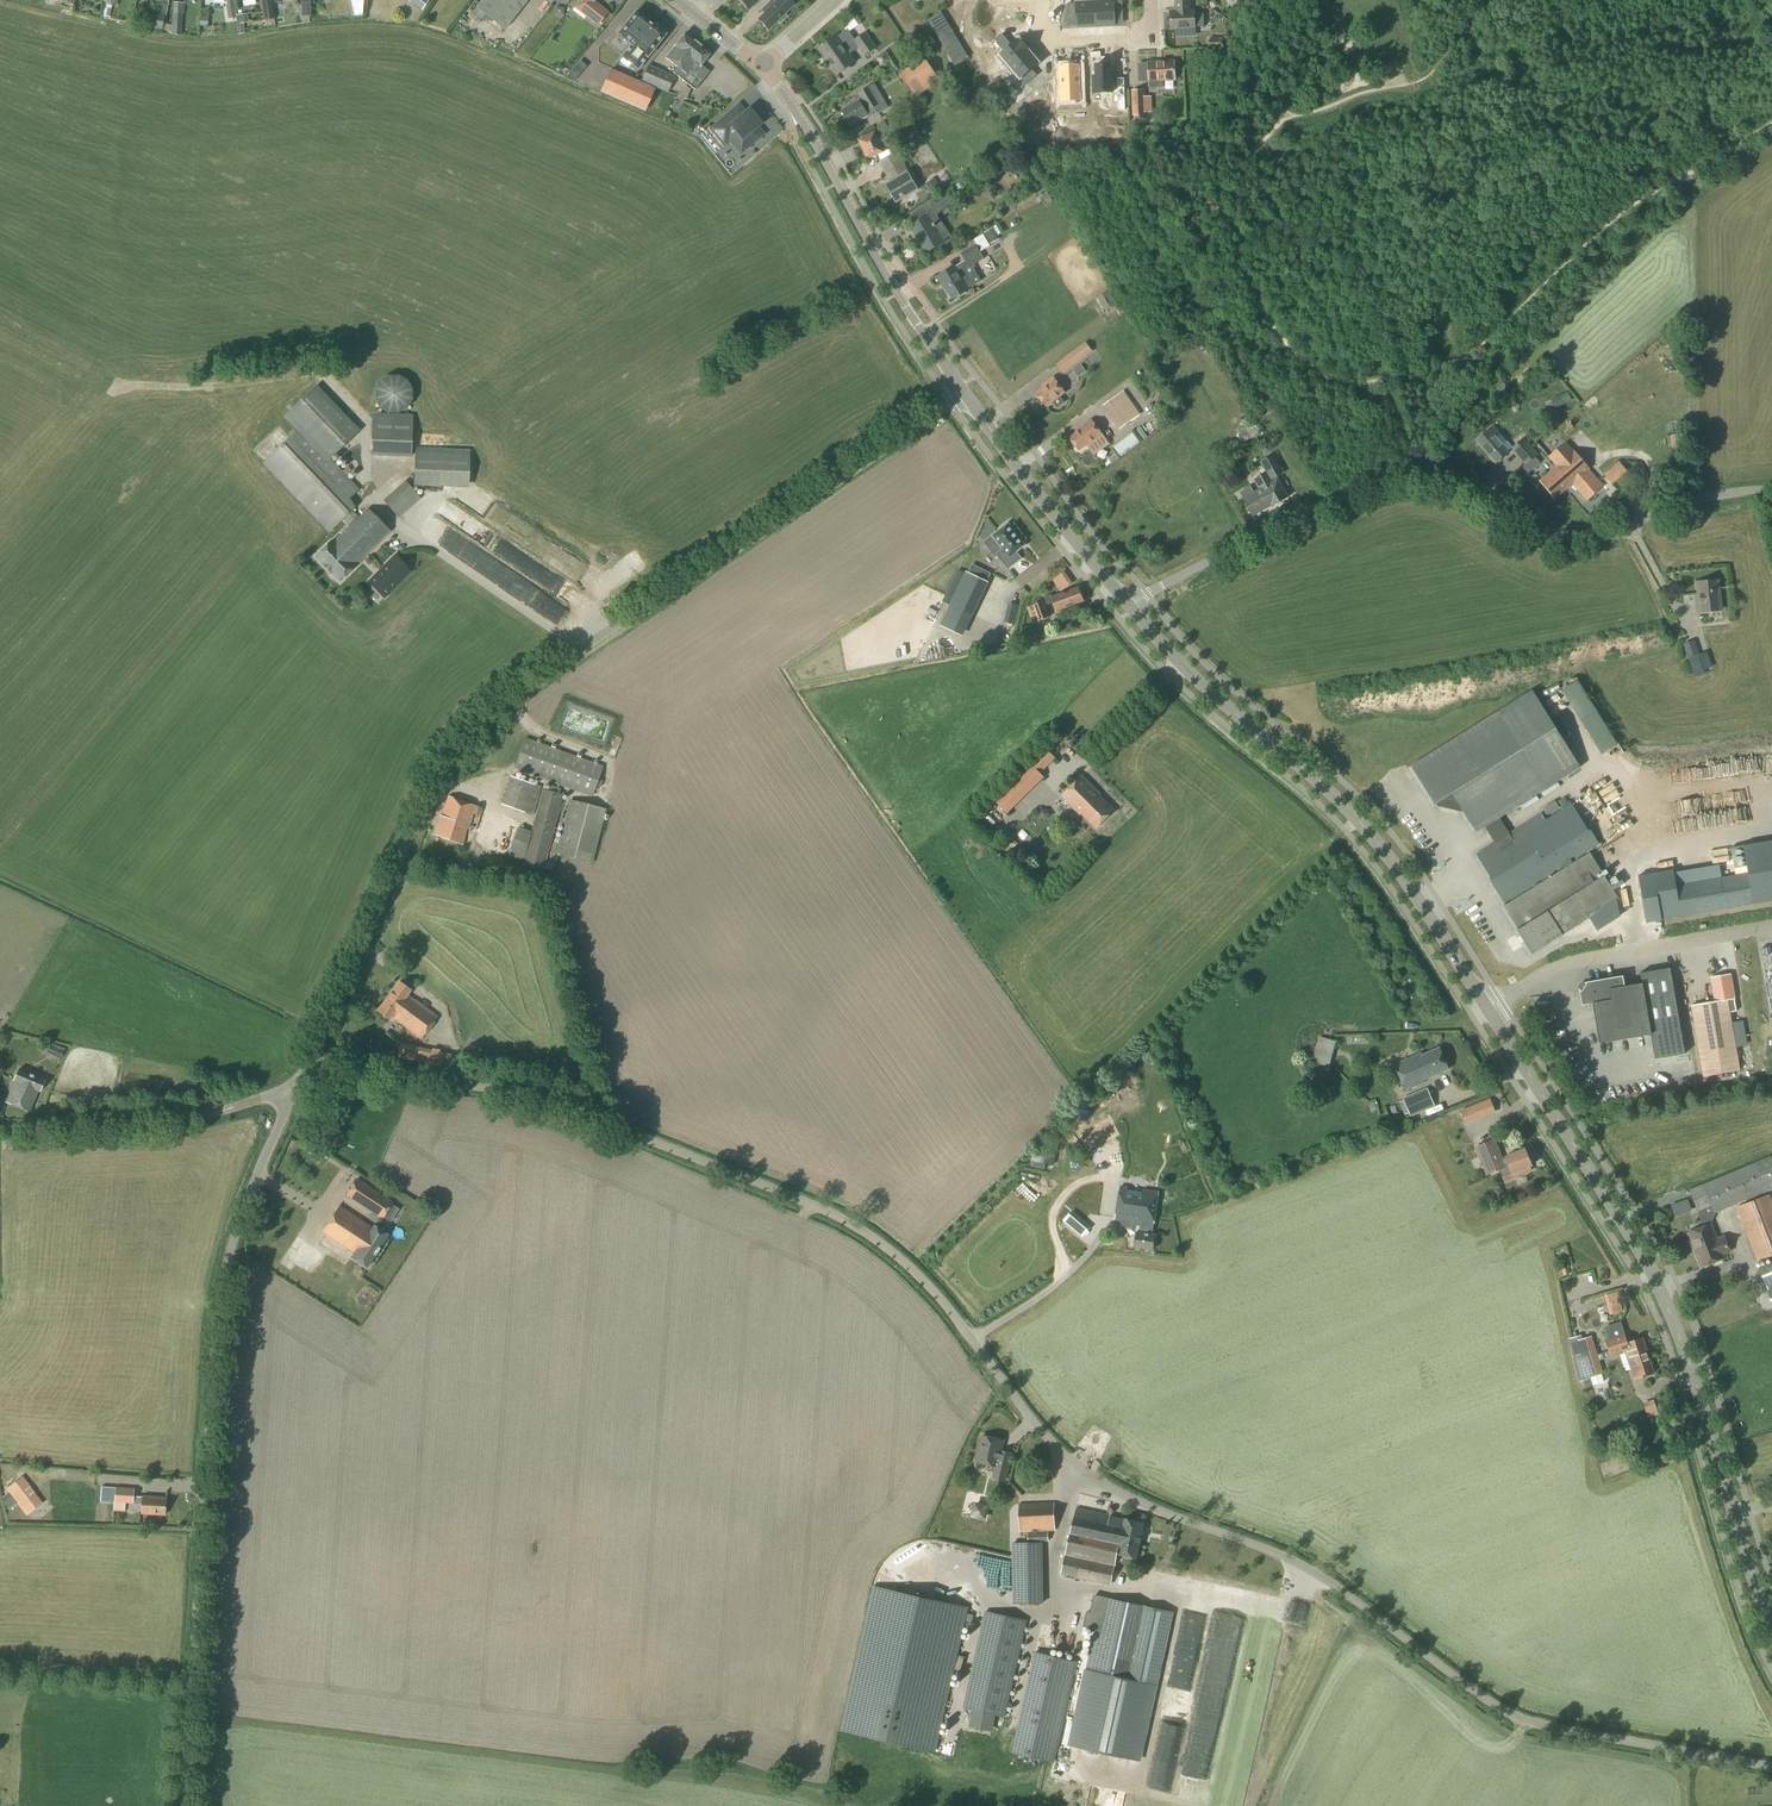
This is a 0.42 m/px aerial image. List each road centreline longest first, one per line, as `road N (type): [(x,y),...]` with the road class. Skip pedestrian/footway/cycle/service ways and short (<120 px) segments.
road 1 (unclassified): [(1771,1769),(1496,1704),(1286,1549),(1129,1493),(1083,1467),(1043,1431),(908,1261),(837,1209),(539,1097),(310,1057)]
road 2 (unclassified): [(310,1057),(418,800),(481,718),(965,393)]
road 3 (unclassified): [(181,1805),(217,1299),(234,1224),(294,1090)]
road 4 (tertiary): [(1771,1635),(1689,1365),(1653,1278),(1487,1008)]
road 5 (unclassified): [(1771,487),(1567,532),(1529,522),(1457,484),(1396,478),(1299,513),(1128,604)]
road 6 (tertiary): [(1487,1008),(1368,831),(1183,665),(1128,604)]
road 7 (tertiary): [(965,393),(763,66)]
road 8 (unclassified): [(1487,1008),(1562,967),(1771,929)]
road 9 (unclassified): [(294,1090),(132,1124),(0,1123)]
road 10 (tertiary): [(1128,604),(965,393)]
road 11 (residential): [(1042,0),(1040,23),(1053,40),(1139,38),(1153,19),(1152,0)]

